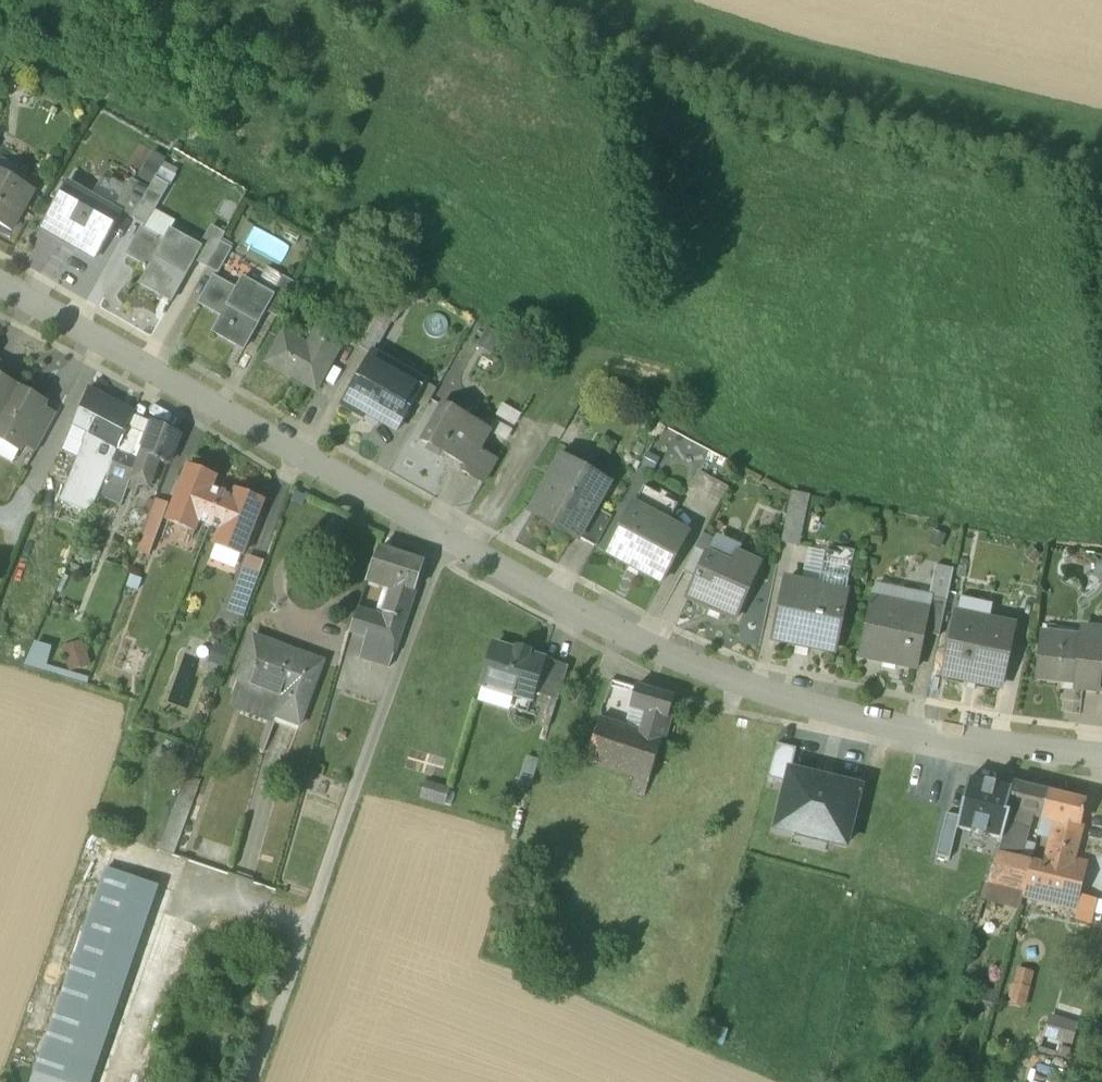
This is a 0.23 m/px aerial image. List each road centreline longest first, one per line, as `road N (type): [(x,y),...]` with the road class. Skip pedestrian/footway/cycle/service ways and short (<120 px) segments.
road 1 (residential): [(1101,759),(846,714),(735,686),(650,653),(0,281)]
road 2 (track): [(448,540),(252,1081)]

